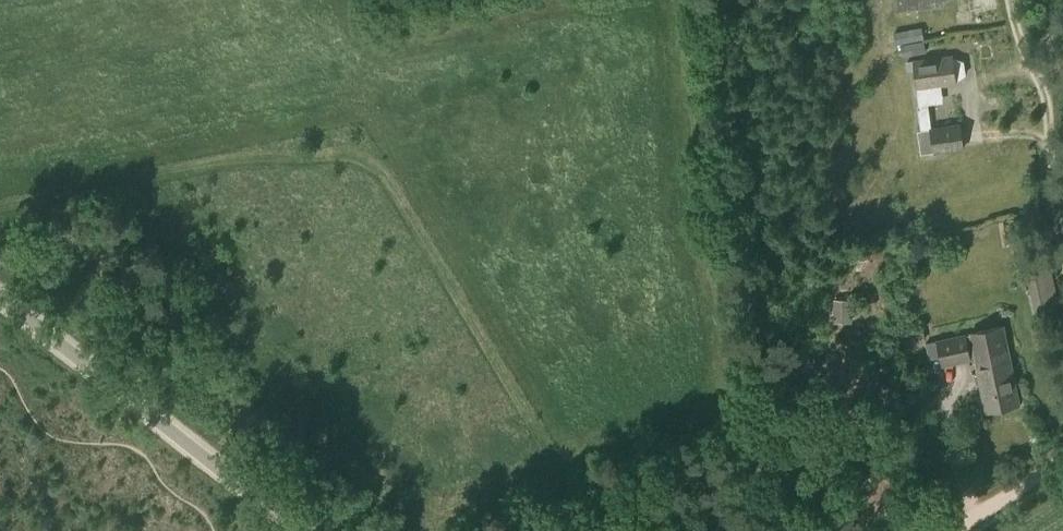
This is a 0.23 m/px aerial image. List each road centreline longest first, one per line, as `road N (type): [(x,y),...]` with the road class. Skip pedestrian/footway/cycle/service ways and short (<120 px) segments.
road 1 (unclassified): [(306,530),(0,291)]
road 2 (track): [(1062,453),(944,530)]

